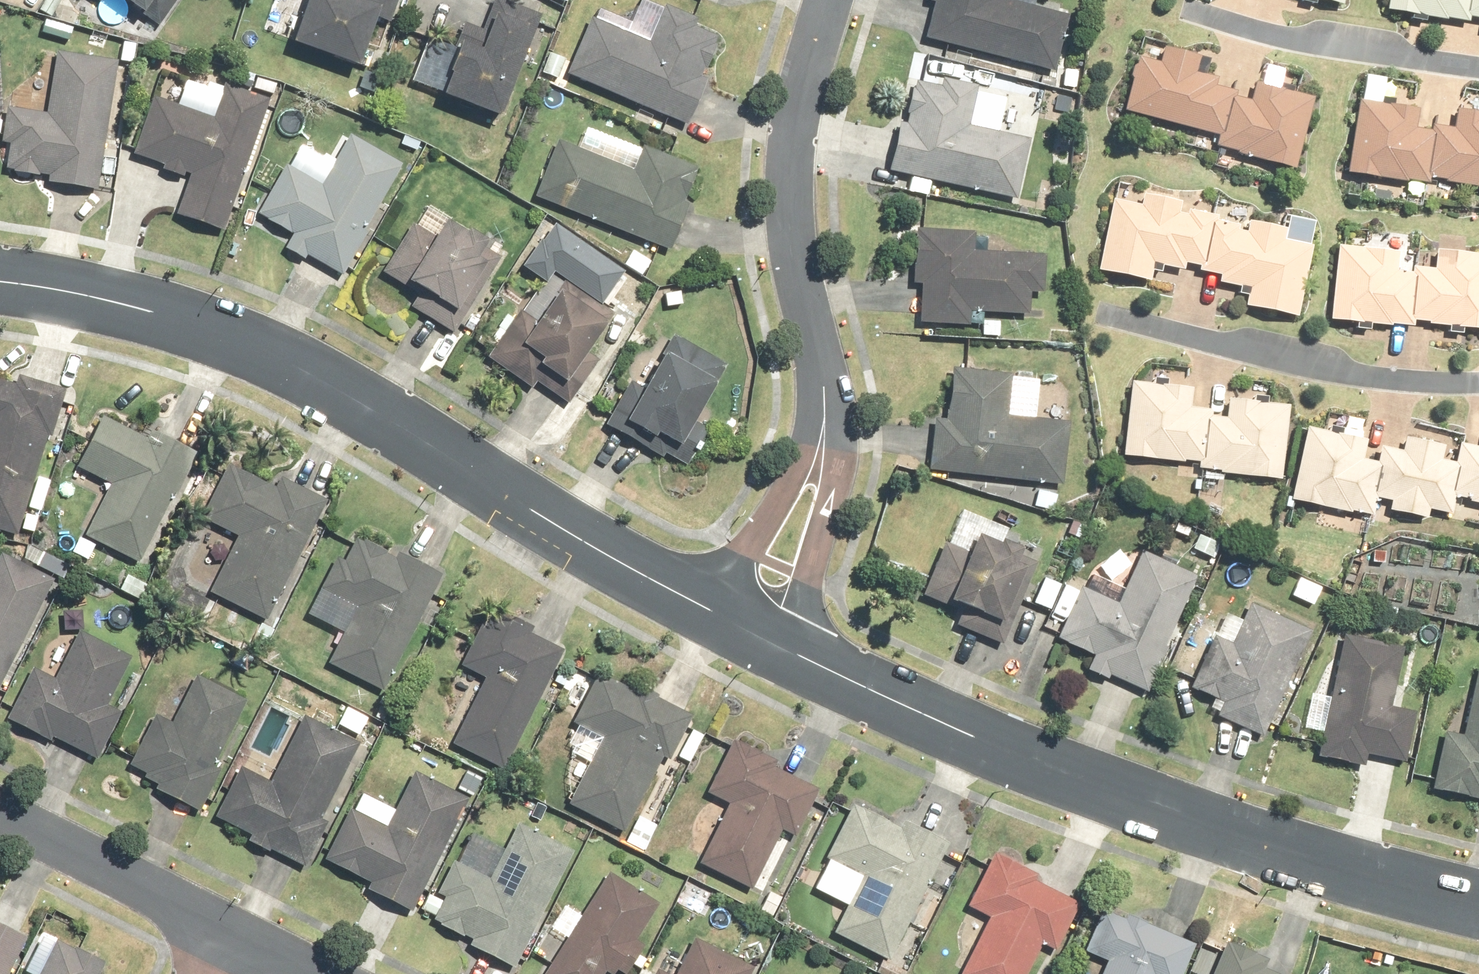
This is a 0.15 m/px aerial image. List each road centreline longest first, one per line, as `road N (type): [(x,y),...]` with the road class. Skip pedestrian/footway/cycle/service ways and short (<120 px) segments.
road 1 (tertiary): [(721,613),(372,407),(198,322),(0,279)]
road 2 (tertiary): [(1478,897),(1249,838),(1013,756),(774,639)]
road 3 (residential): [(828,0),(791,166),(792,230),(824,387)]
road 4 (residential): [(1118,321),(1325,370),(1478,387)]
road 5 (residential): [(1186,5),(1266,30),(1478,66)]
road 6 (residential): [(824,387),(819,494),(774,639)]
road 7 (residential): [(0,814),(231,928)]
road 8 (residential): [(721,613),(808,476),(824,422),(824,387)]

